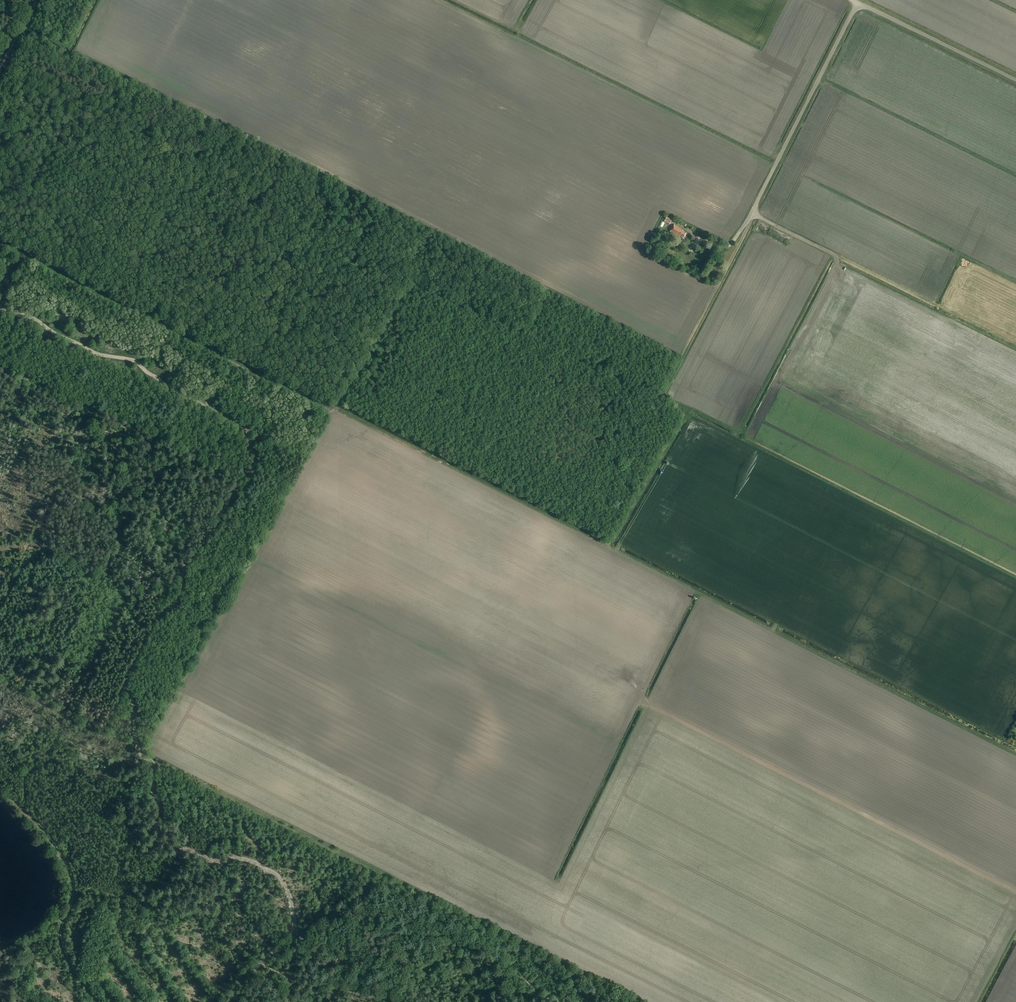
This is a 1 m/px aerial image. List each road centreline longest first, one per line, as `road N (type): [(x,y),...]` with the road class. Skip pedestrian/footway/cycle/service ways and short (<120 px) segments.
road 1 (unclassified): [(1015,80),(857,2),(747,221),(727,246),(697,239),(691,251)]
road 2 (track): [(377,873),(622,997)]
road 3 (track): [(149,760),(377,873)]
road 4 (track): [(835,257),(951,312)]

